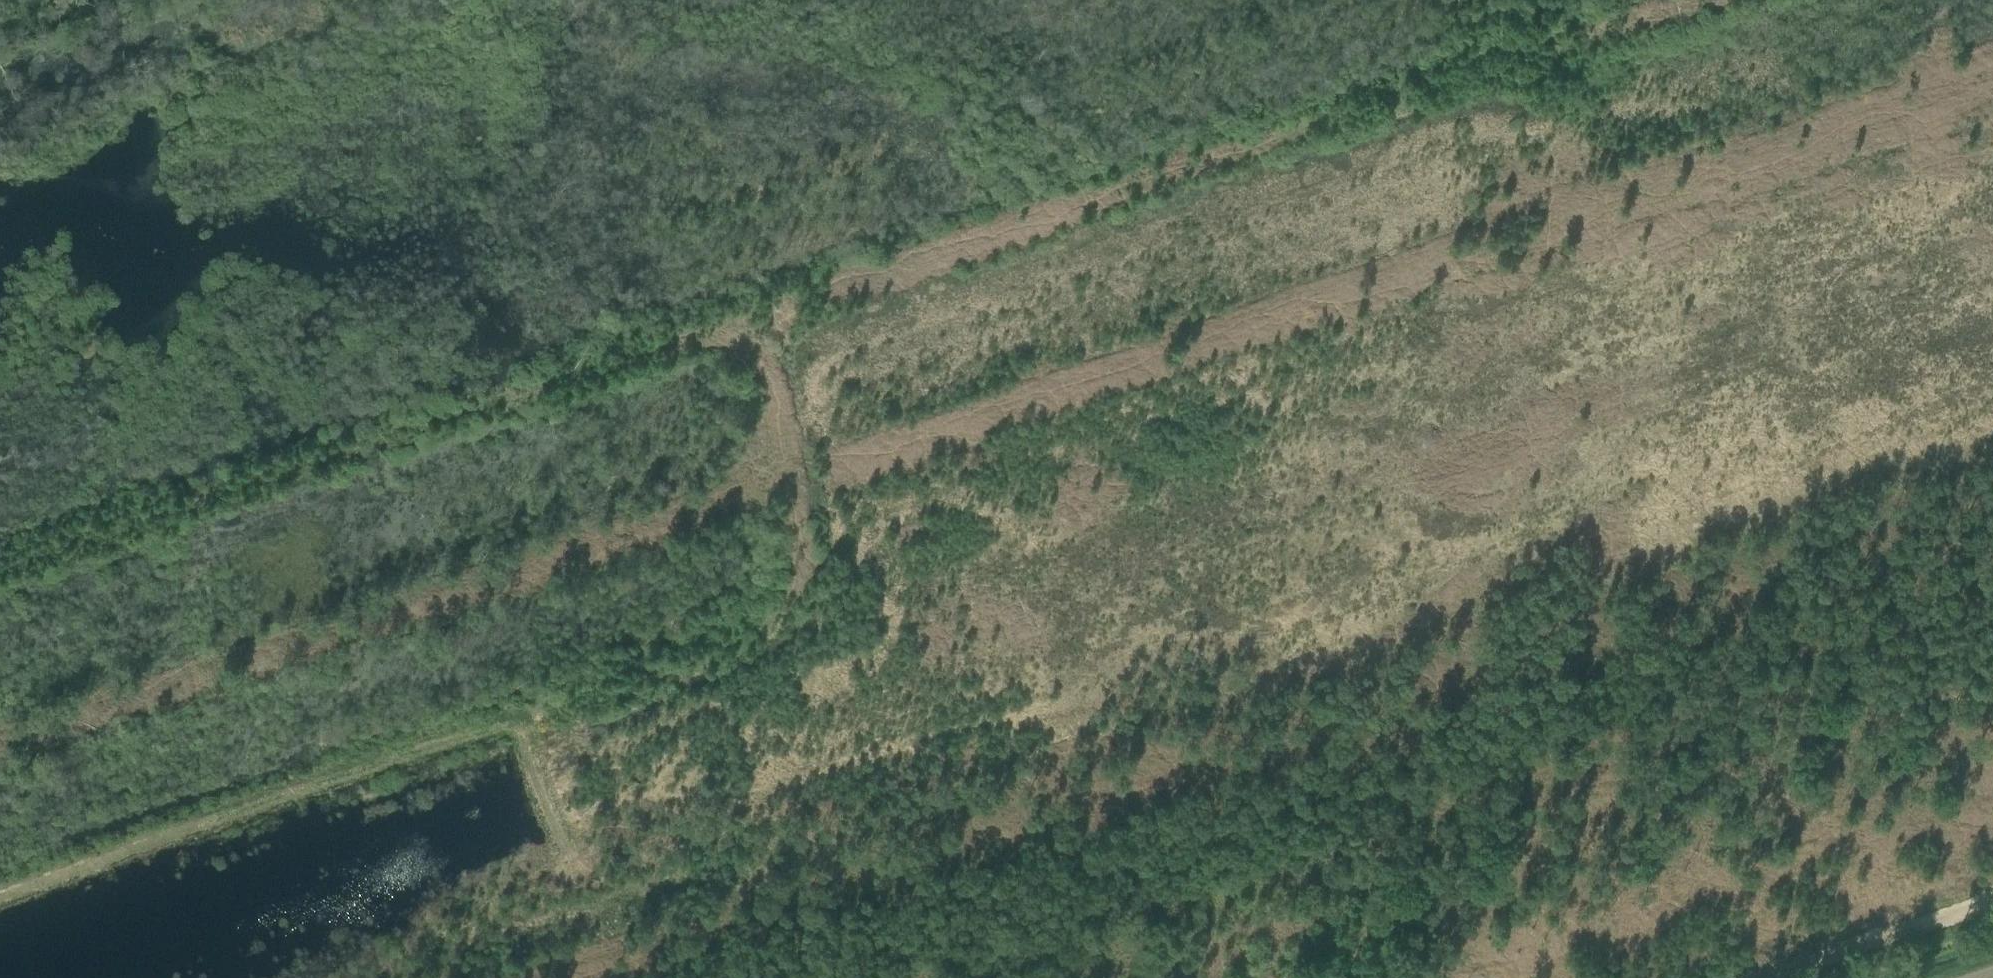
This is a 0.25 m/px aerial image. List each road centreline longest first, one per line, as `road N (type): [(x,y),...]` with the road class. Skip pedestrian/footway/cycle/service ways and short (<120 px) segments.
road 1 (track): [(1992,905),(1776,977)]

